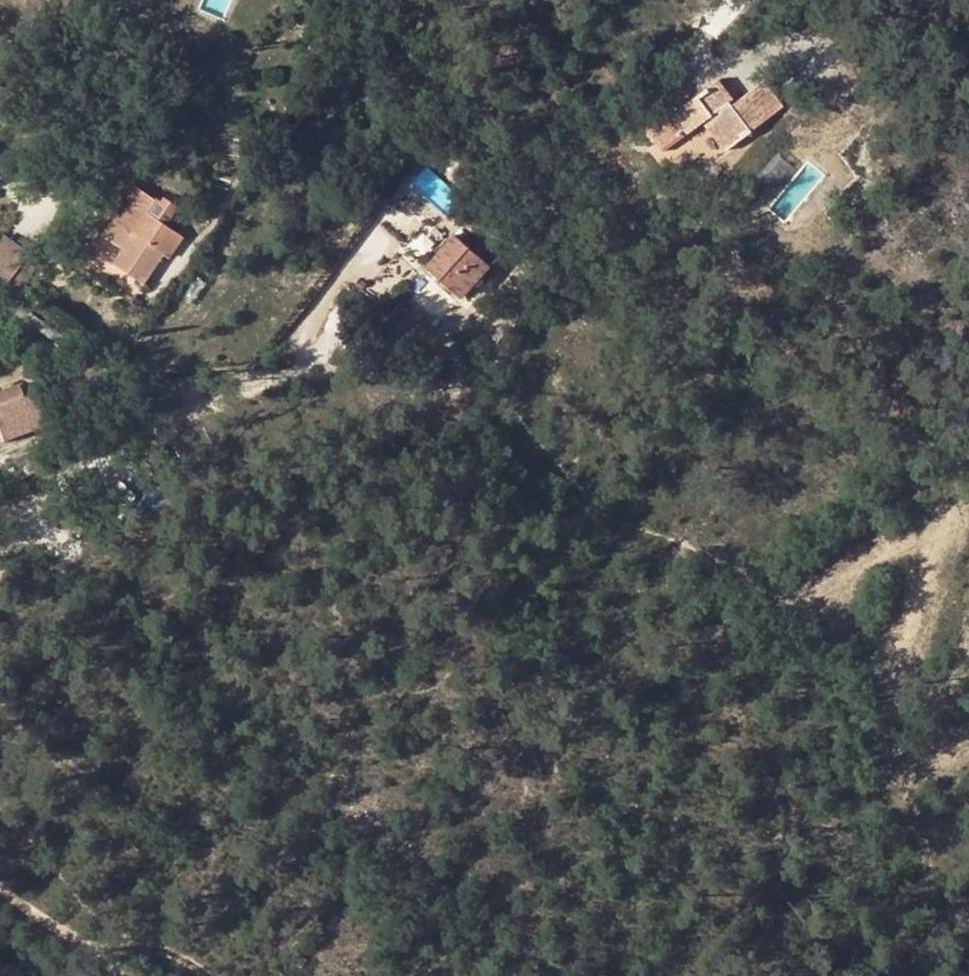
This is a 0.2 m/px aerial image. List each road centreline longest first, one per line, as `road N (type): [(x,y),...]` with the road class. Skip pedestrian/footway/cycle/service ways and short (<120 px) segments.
road 1 (track): [(117,975),(0,882)]

